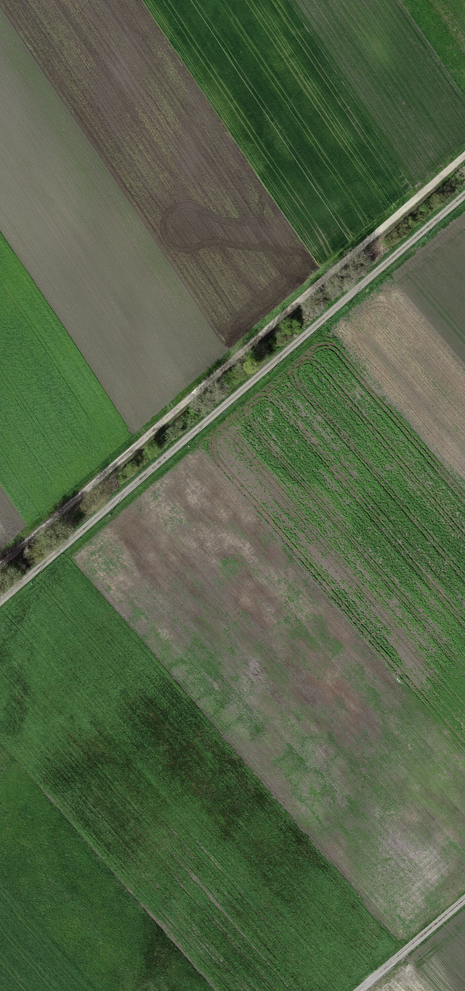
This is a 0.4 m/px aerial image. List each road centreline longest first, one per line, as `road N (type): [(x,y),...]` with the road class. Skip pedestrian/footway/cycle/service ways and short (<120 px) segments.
road 1 (track): [(0,605),(464,194)]
road 2 (track): [(464,157),(0,566)]
road 3 (track): [(464,902),(362,990)]

